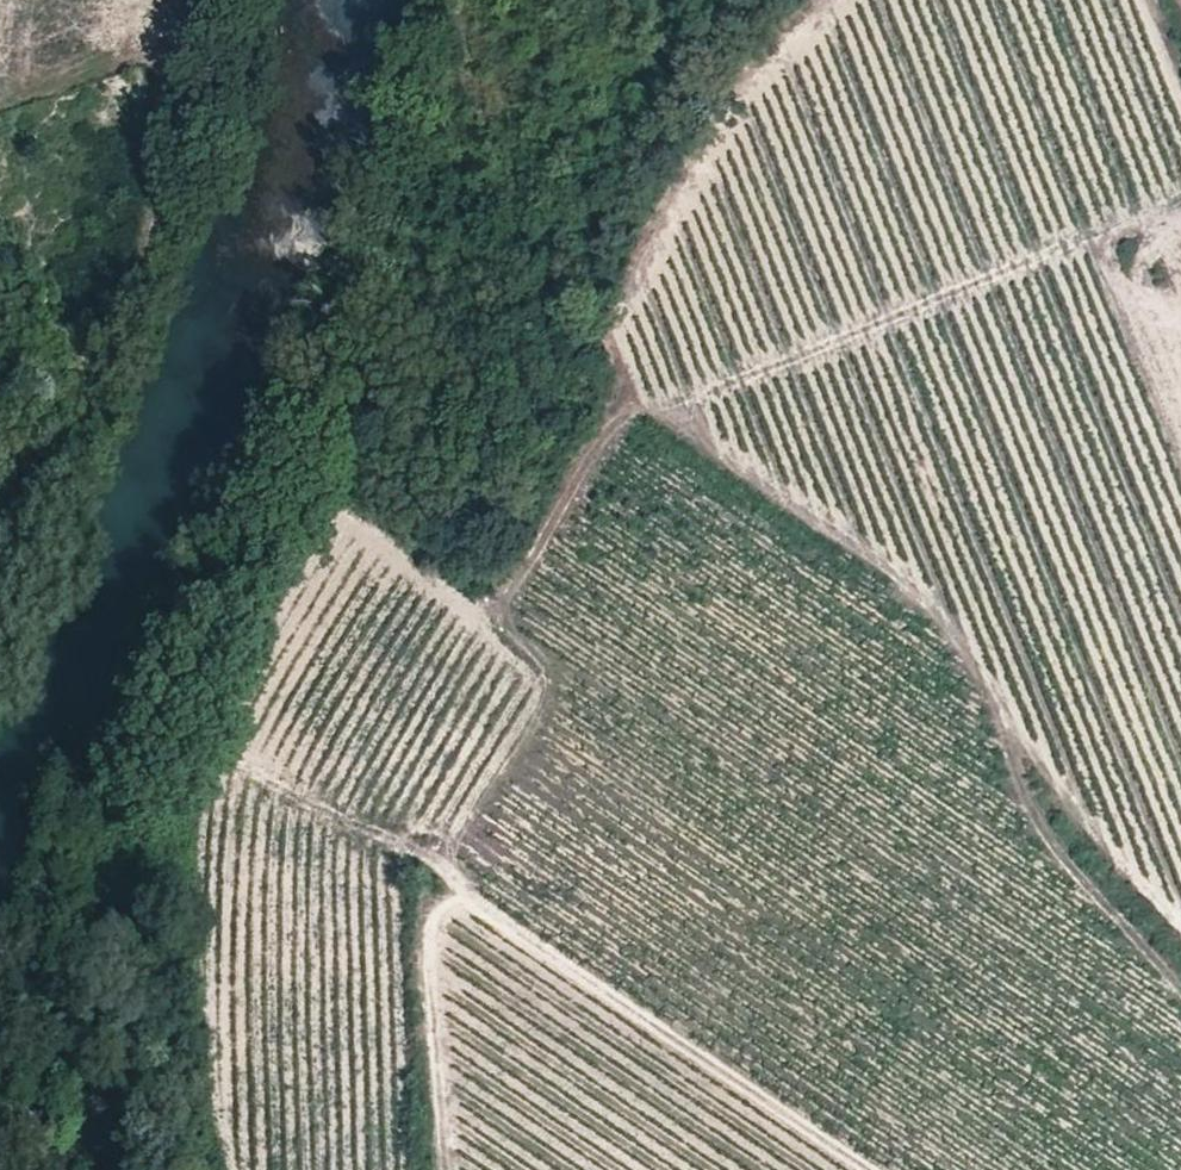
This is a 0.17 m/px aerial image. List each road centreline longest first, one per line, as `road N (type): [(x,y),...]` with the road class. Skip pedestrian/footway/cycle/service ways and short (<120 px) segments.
road 1 (track): [(242,771),(237,721),(248,683),(290,578),(330,520),(357,514),(490,599),(517,584),(634,407),(623,321),(657,220),(700,153),(824,0)]
road 2 (track): [(1180,986),(1019,801),(970,663),(952,636),(844,544),(634,407)]
road 3 (track): [(450,1169),(432,947),(459,889),(272,774),(242,771),(174,814),(108,818)]
road 4 (track): [(1180,198),(657,407),(634,407)]
road 5 (track): [(872,1169),(459,889)]

